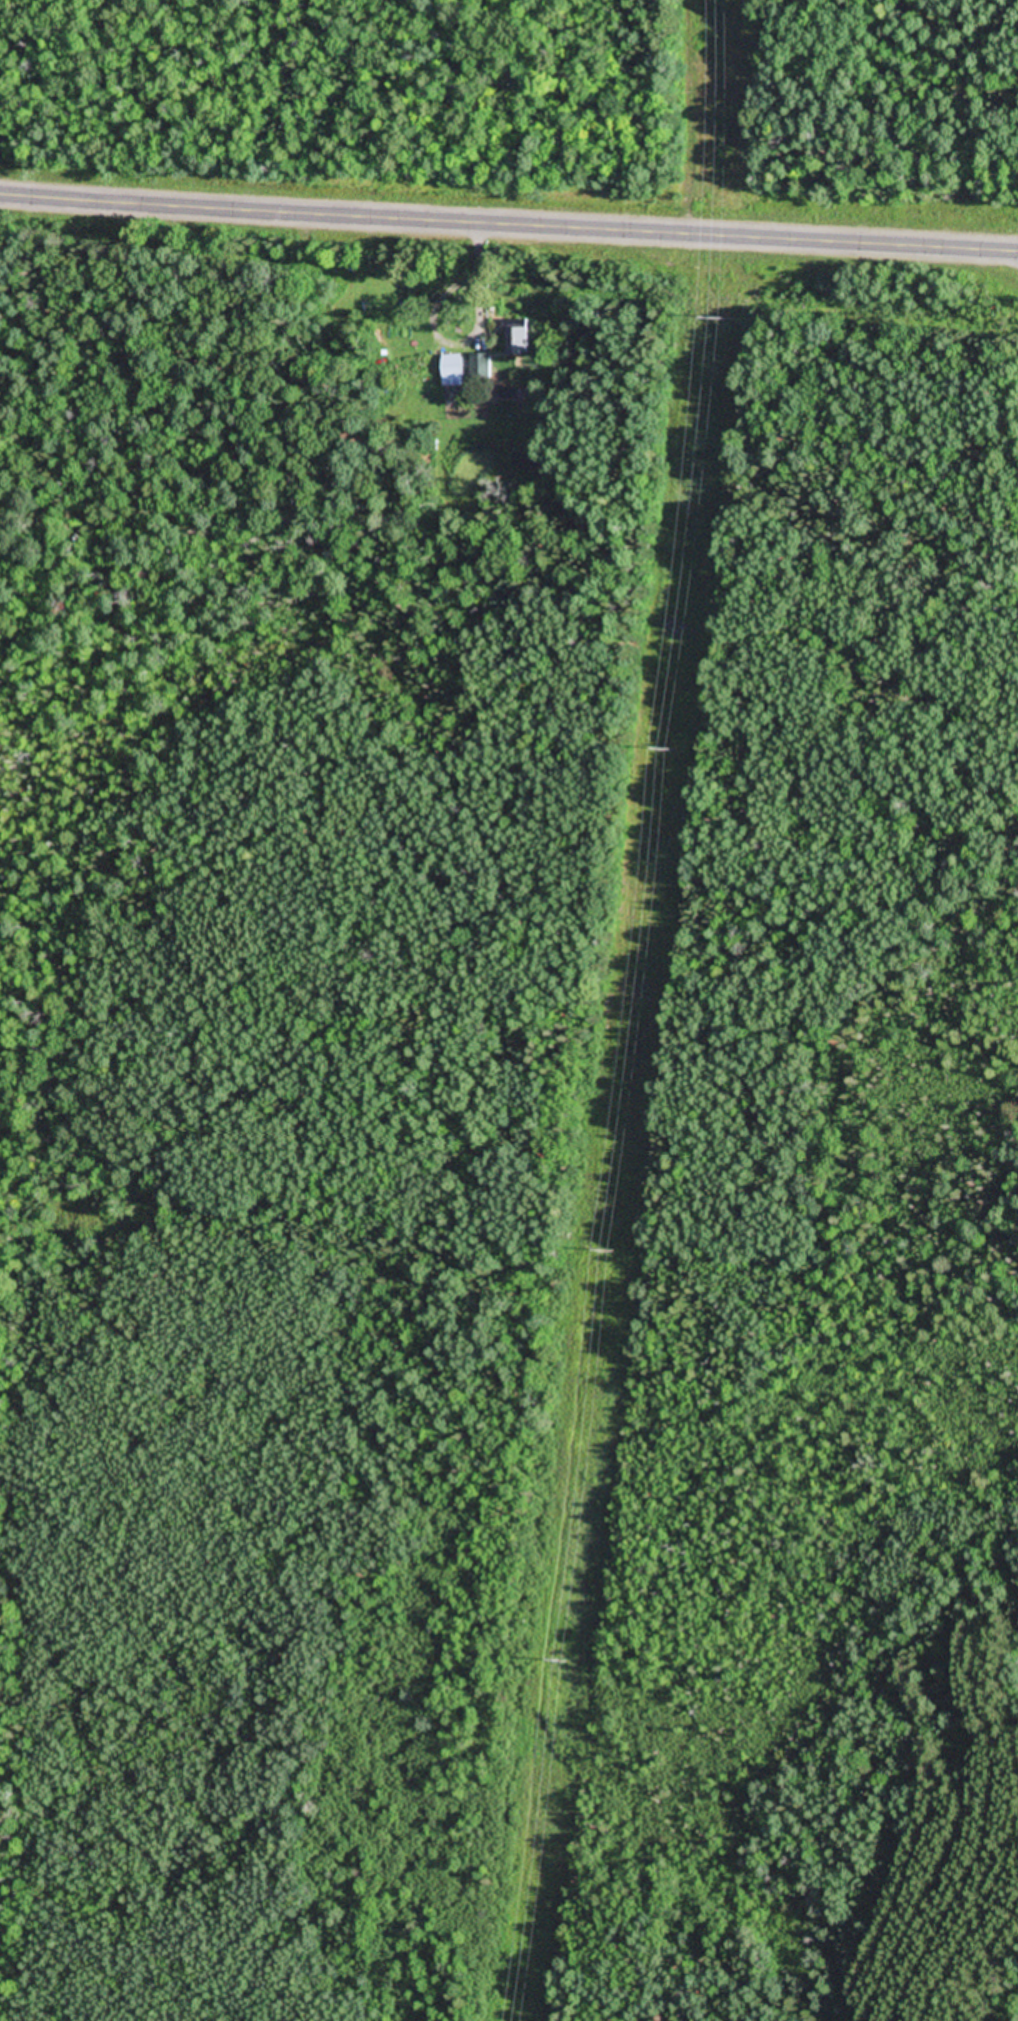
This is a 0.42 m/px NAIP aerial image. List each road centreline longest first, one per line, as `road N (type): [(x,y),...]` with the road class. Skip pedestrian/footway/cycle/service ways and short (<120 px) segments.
road 1 (secondary): [(0,183),(685,236),(1017,245)]

